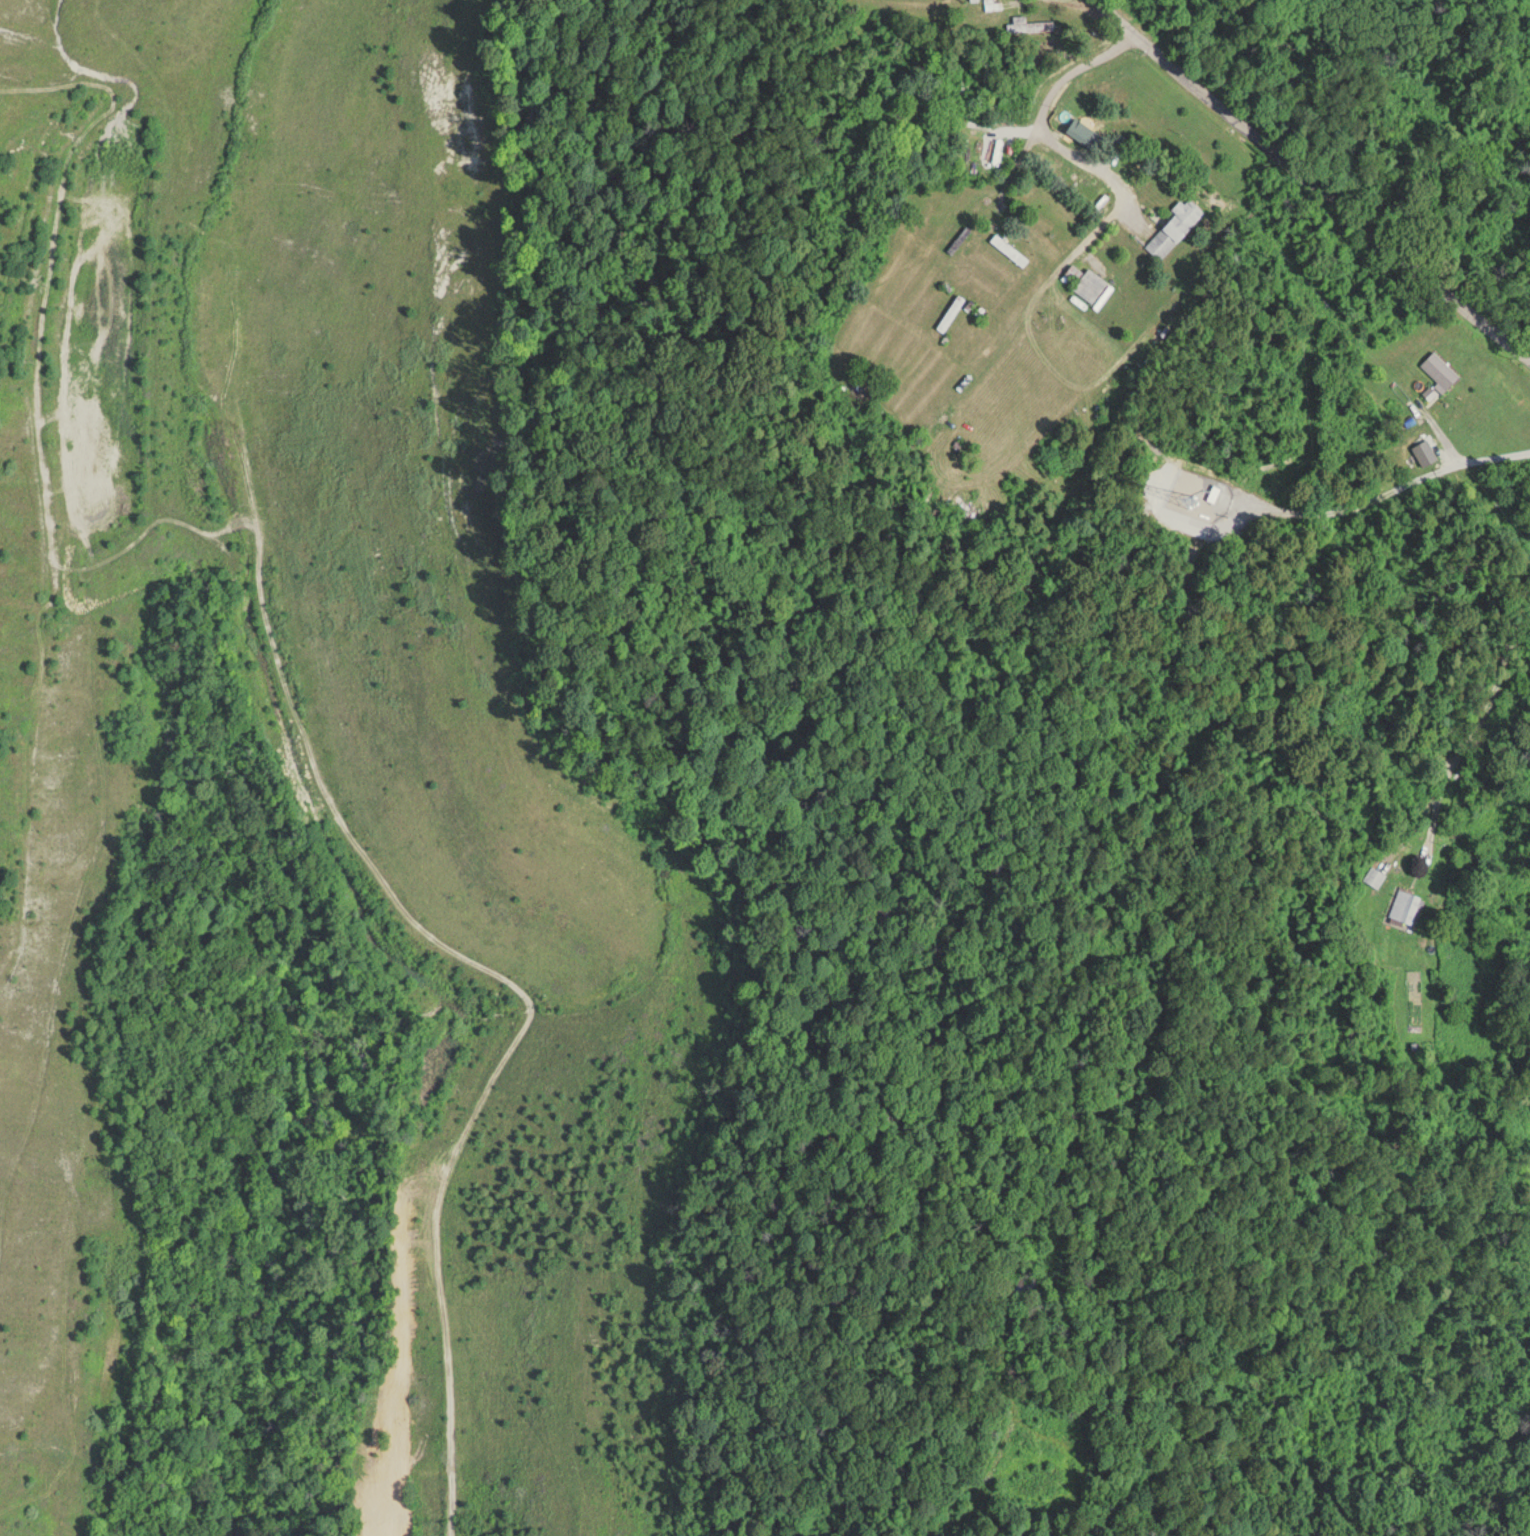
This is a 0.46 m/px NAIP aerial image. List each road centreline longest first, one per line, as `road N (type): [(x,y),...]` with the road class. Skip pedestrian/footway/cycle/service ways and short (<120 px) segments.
road 1 (residential): [(1087,0),(1457,317),(1529,398)]

